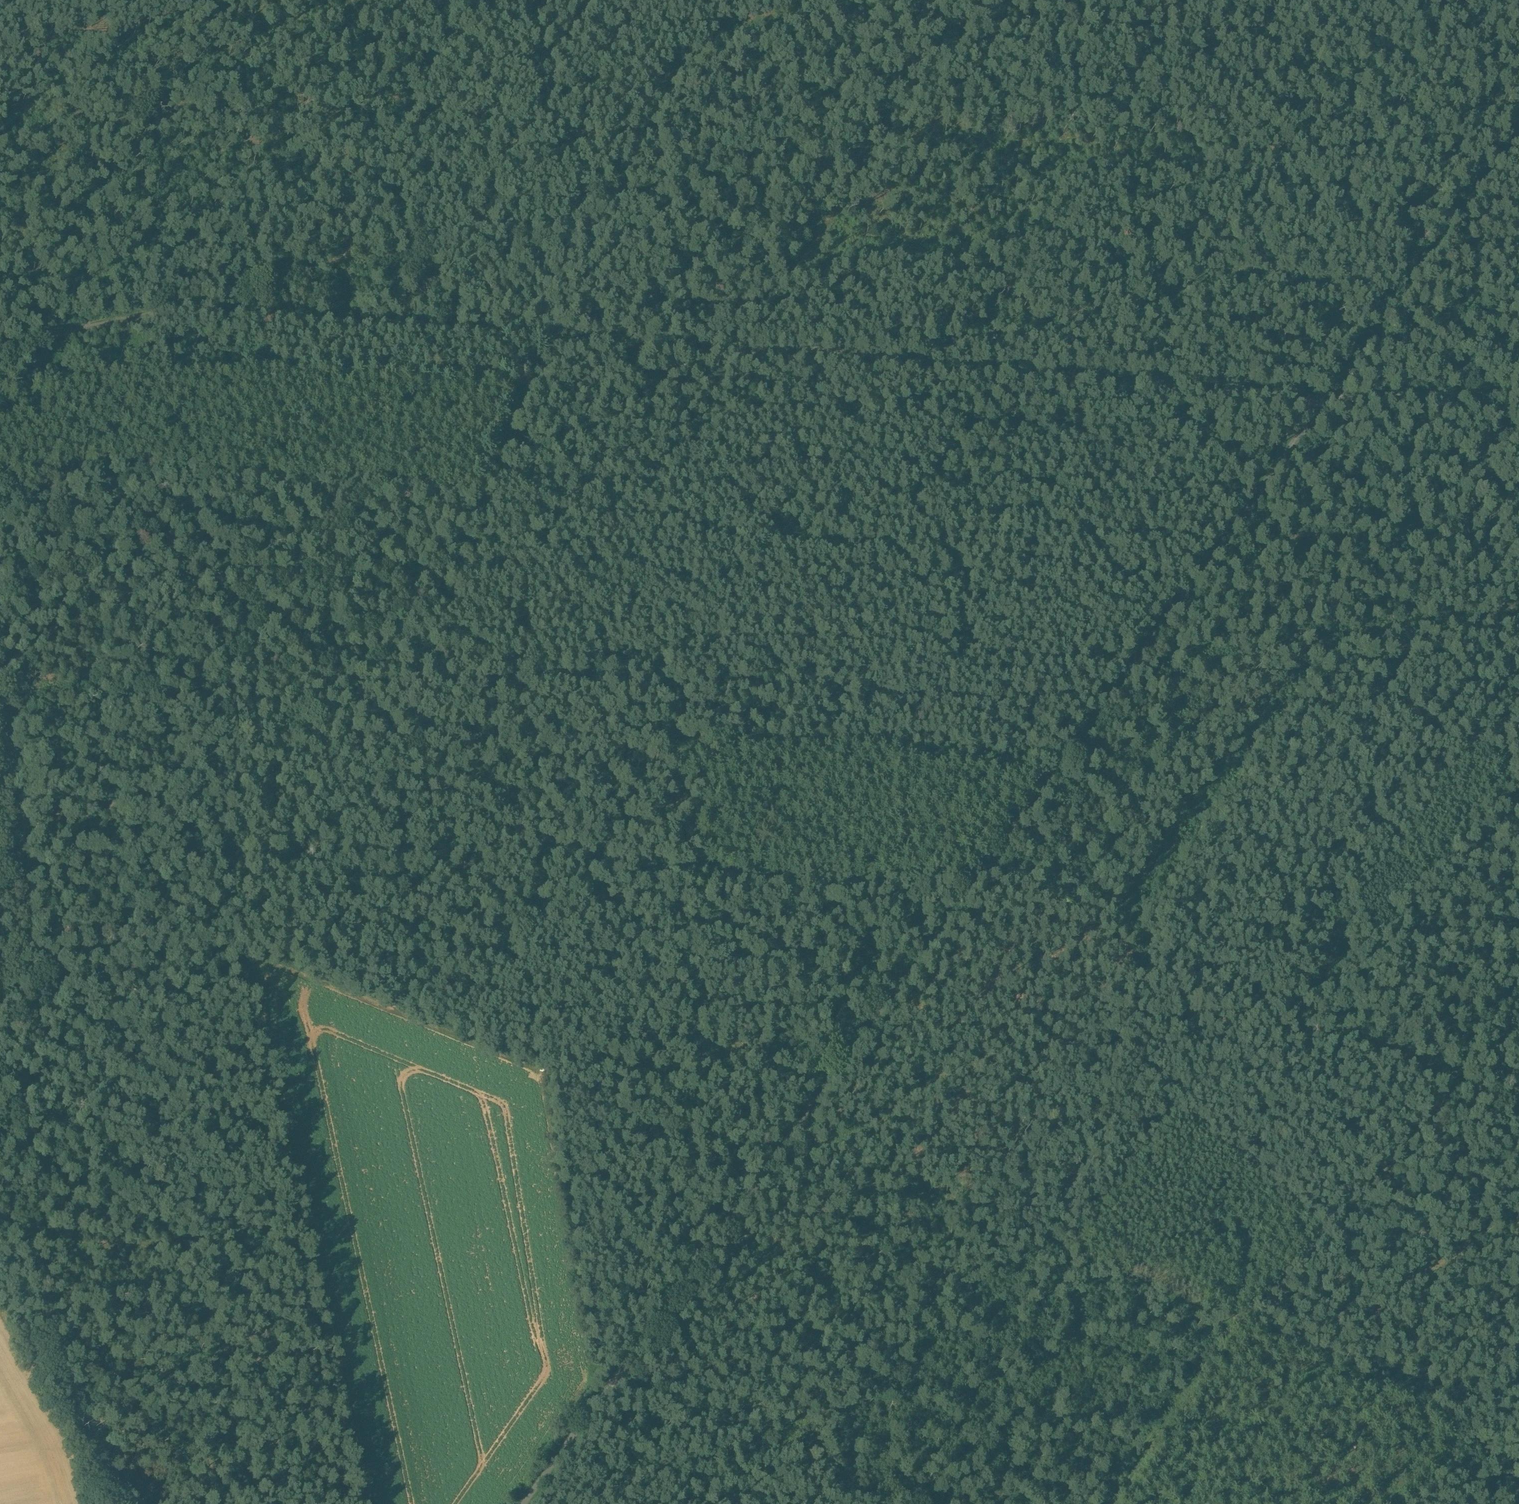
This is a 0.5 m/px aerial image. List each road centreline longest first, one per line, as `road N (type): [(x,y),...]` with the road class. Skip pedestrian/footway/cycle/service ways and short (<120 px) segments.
road 1 (unclassified): [(1327,399),(198,309),(0,345)]
road 2 (residential): [(1327,399),(606,1394)]
road 3 (track): [(270,0),(261,11),(324,253),(344,277),(346,322)]
road 4 (residential): [(1518,392),(1327,399)]
road 5 (unclassified): [(606,1394),(525,1503)]

